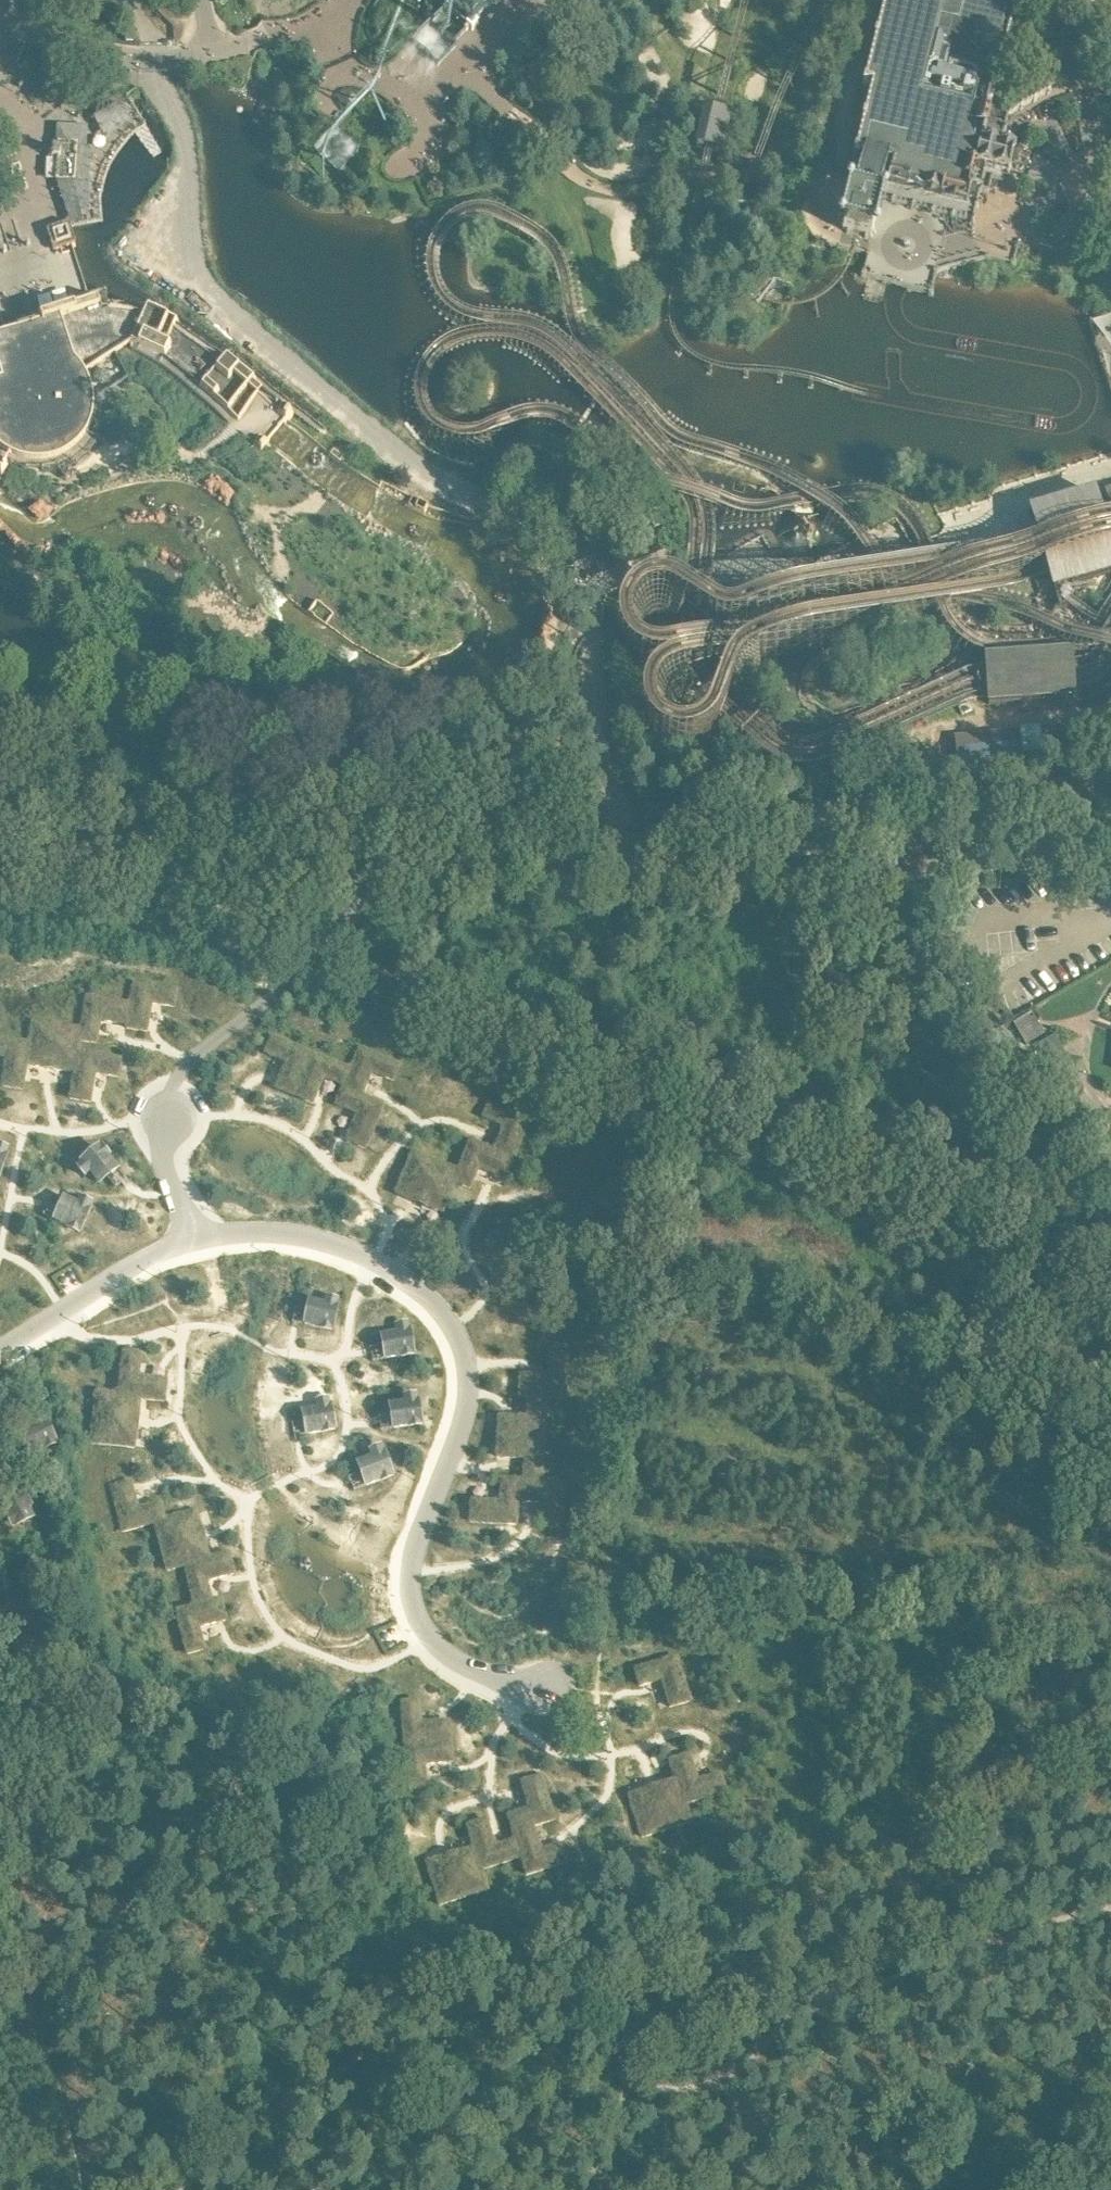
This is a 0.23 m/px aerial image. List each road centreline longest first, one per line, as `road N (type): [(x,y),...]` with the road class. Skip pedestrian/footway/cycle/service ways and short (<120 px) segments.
road 1 (unclassified): [(0,840),(187,869),(645,882),(783,878),(1110,847)]
road 2 (residential): [(191,1234),(314,1237),(395,1272),(440,1308),(465,1348),(466,1416),(412,1562),(411,1606),(428,1638),(465,1665),(545,1686)]
road 3 (residential): [(0,1349),(191,1234)]
road 4 (residential): [(191,1234),(162,1155),(168,1104)]

